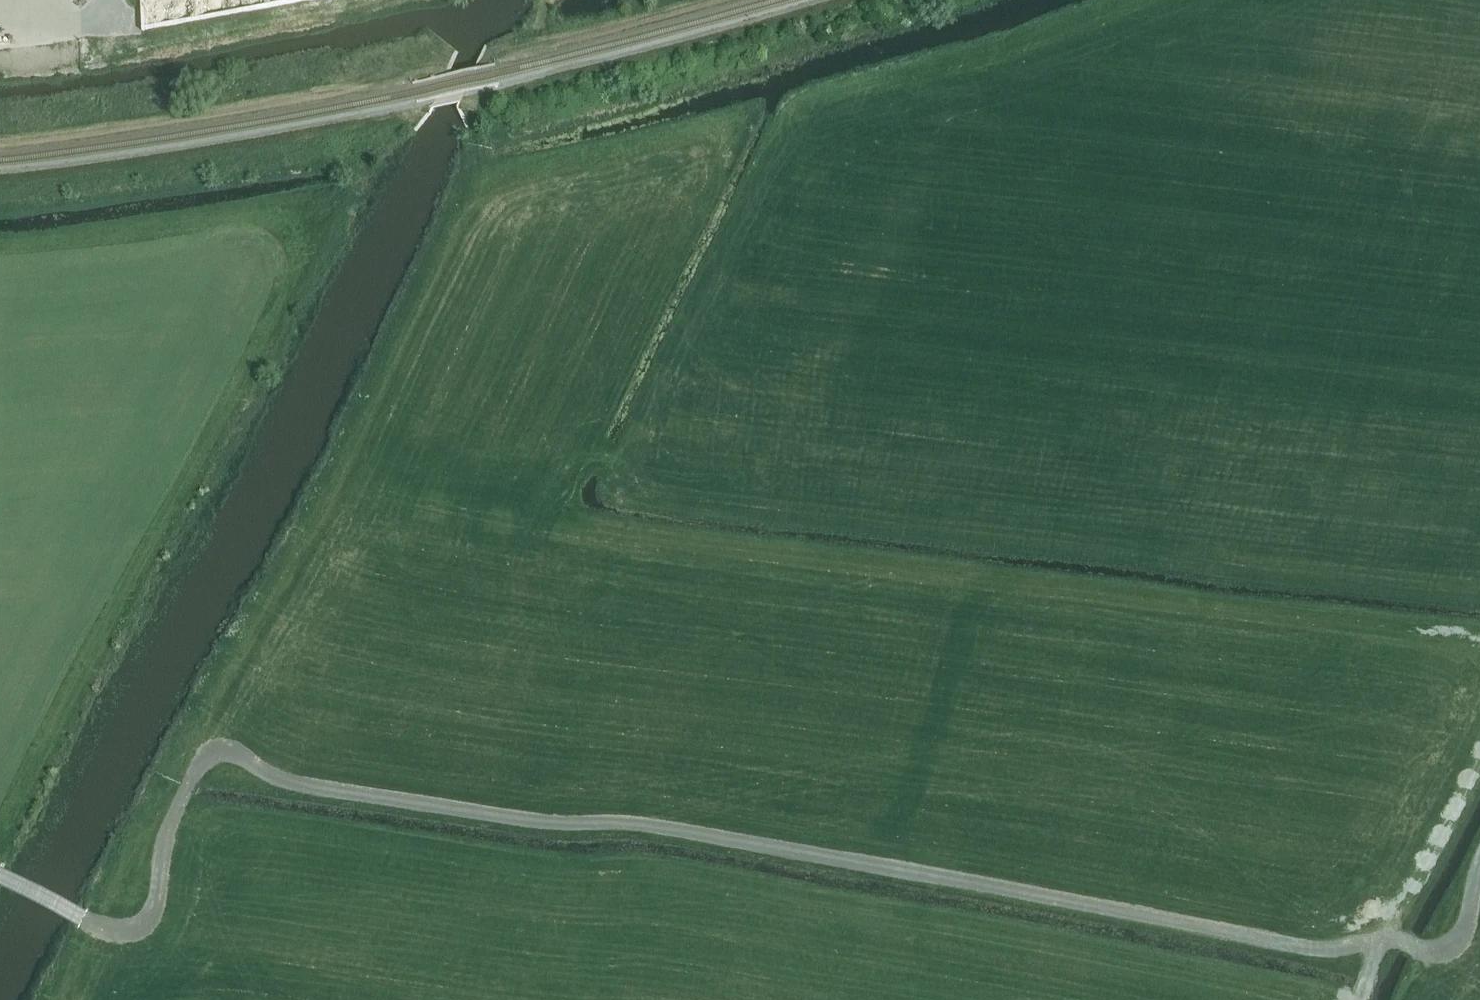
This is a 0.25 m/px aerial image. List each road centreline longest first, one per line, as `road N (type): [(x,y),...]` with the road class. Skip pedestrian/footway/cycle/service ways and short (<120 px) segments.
road 1 (track): [(83,919),(129,930),(149,919),(182,798),(220,751),(303,785),(554,823),(651,825),(1322,948),(1396,940),(1431,949),(1455,945),(1469,923),(1479,865)]

